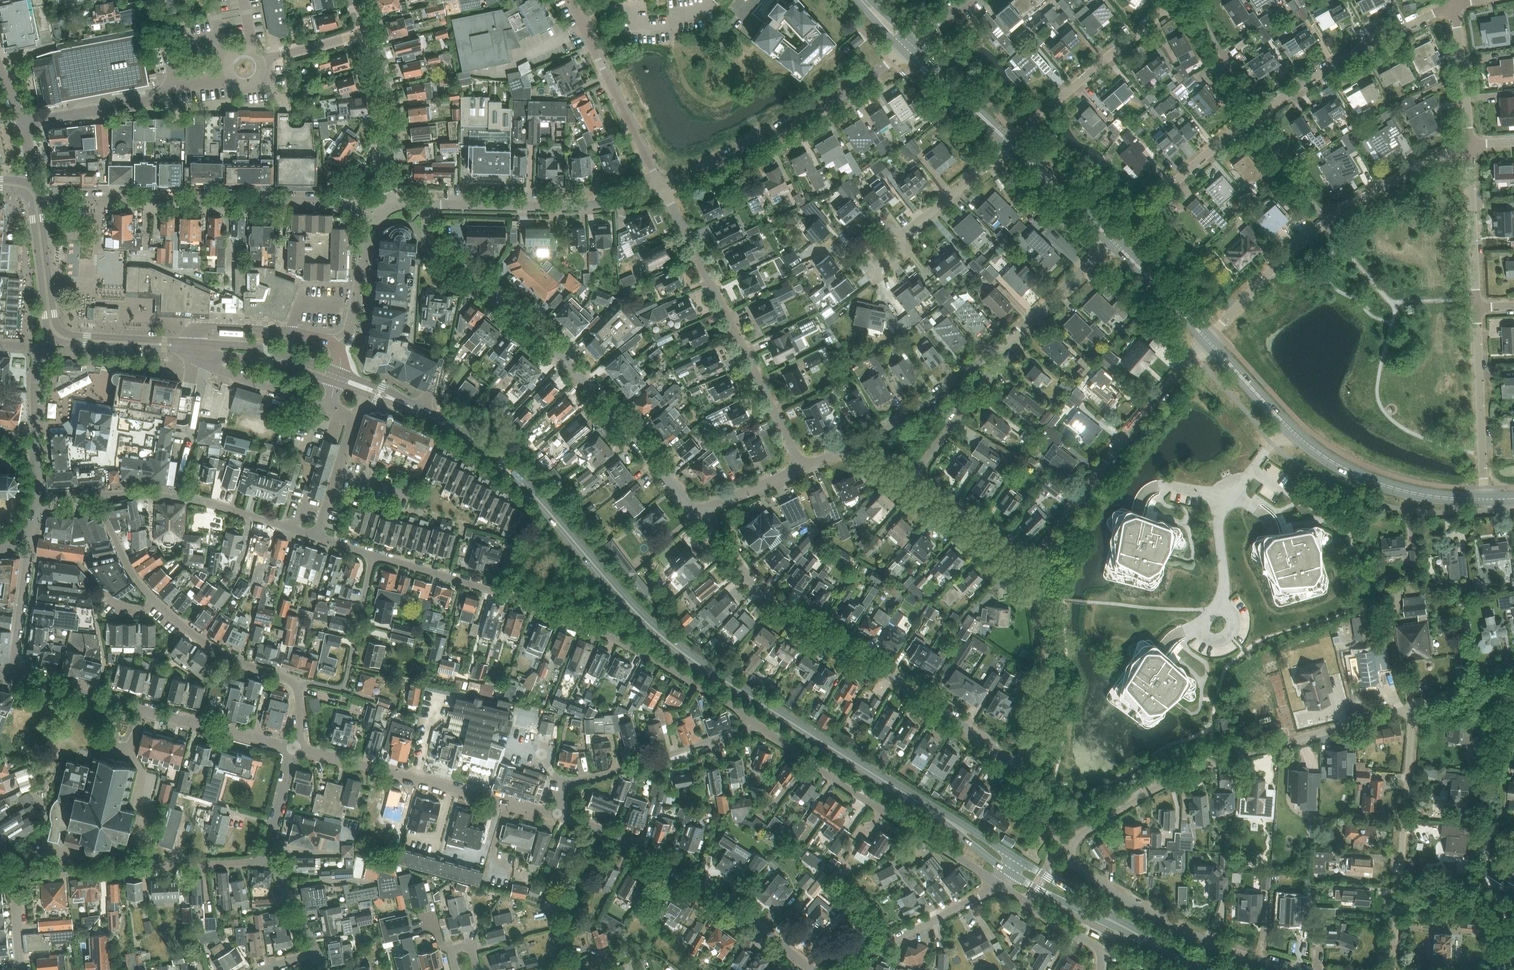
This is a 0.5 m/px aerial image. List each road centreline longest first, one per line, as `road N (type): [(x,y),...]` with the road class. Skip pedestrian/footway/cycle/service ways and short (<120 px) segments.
road 1 (residential): [(1305,969),(1220,945),(1151,911),(1061,844),(1225,759),(1410,707)]
road 2 (secondary): [(901,789),(670,644),(509,472),(419,411)]
road 3 (residential): [(756,727),(638,651),(516,598),(374,554)]
road 4 (residential): [(697,514),(562,358),(431,243),(428,204)]
road 5 (residential): [(1112,240),(1254,117),(1453,5)]
road 6 (residential): [(1022,762),(1008,760),(765,596),(697,514)]
road 7 (residential): [(374,222),(324,200),(37,201)]
road 8 (tertiary): [(1485,500),(1407,491),(1339,465),(1289,427),(1207,339)]
road 9 (residential): [(1207,339),(1321,228),(1388,181),(1469,147)]
road 10 (residential): [(803,468),(663,190)]
road 11 (residential): [(822,969),(636,846),(554,816)]
road 12 (residential): [(1027,576),(1207,339)]
road 13 (residential): [(294,748),(13,675)]
road 14 (residential): [(998,885),(756,727)]
road 15 (residential): [(299,685),(222,653),(158,603),(121,553),(100,497)]
road 16 (residential): [(663,190),(836,99),(907,45)]
road 17 (residential): [(554,816),(294,748)]
road 18 (residential): [(1390,969),(1410,707)]
road 19 (residential): [(266,859),(18,875)]
road 20 (residential): [(428,204),(599,206),(663,190)]
road 21 (residential): [(554,816),(567,782),(756,727)]
road 22 (residential): [(320,537),(181,497),(100,497)]
road 23 (residential): [(1006,142),(1177,0)]
road 24 (residential): [(23,121),(161,98),(175,86),(228,76)]
road 25 (residential): [(663,190),(572,0)]
road 26 (residential): [(1485,500),(1479,307)]
road 27 (residential): [(1022,762),(1046,664),(1027,576)]
road 28 (residential): [(831,969),(998,885)]
road 29 (residential): [(299,685),(345,684),(374,554)]
road 30 (residential): [(863,445),(1010,346)]
road 31 (residential): [(367,33),(384,91),(394,206)]
road 32 (secondary): [(1006,870),(1162,948)]
road 33 (secondary): [(1162,948),(1015,857)]
road 34 (residential): [(910,478),(1010,346)]
road 35 (residential): [(177,345),(223,372),(329,408)]
road 36 (residential): [(38,492),(38,364),(58,336)]
road 37 (residential): [(1479,307),(1469,147)]
road 38 (residential): [(1027,576),(995,539),(910,478)]
road 39 (residential): [(320,537),(353,430),(348,416),(329,408)]
road 40 (residential): [(1010,346),(1112,240)]
road 41 (tertiary): [(1112,240),(1006,142)]
road 42 (residential): [(1469,147),(1453,5)]
road 43 (tertiary): [(1006,142),(907,45)]
road 44 (residential): [(1102,969),(1092,943),(998,885)]
road 45 (tertiary): [(1207,339),(1112,240)]
road 46 (secondary): [(58,336),(37,201)]
road 47 (residential): [(908,234),(1006,142)]
road 48 (residential): [(334,347),(352,323),(374,222)]
road 49 (secondary): [(1015,857),(901,789)]
road 50 (secondary): [(901,789),(1006,870)]
road 51 (residential): [(292,334),(200,326),(177,345)]
road 52 (residential): [(13,675),(26,555)]

